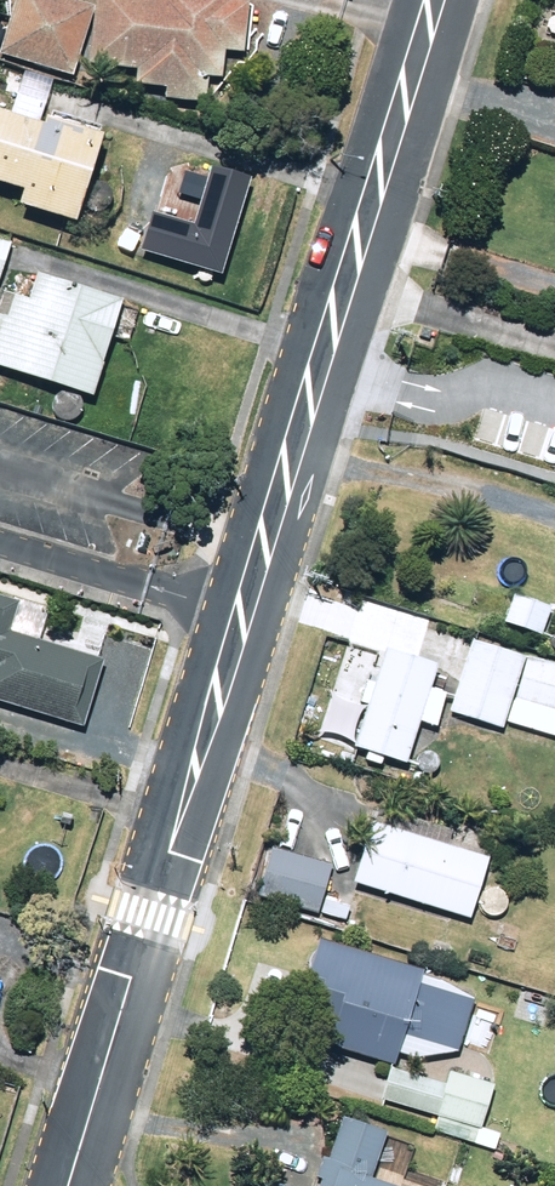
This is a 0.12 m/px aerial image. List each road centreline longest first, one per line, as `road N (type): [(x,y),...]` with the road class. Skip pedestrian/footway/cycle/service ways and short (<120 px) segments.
road 1 (residential): [(71,1185),(346,279)]
road 2 (residential): [(346,279),(429,0)]
road 3 (residential): [(346,279),(554,346)]

